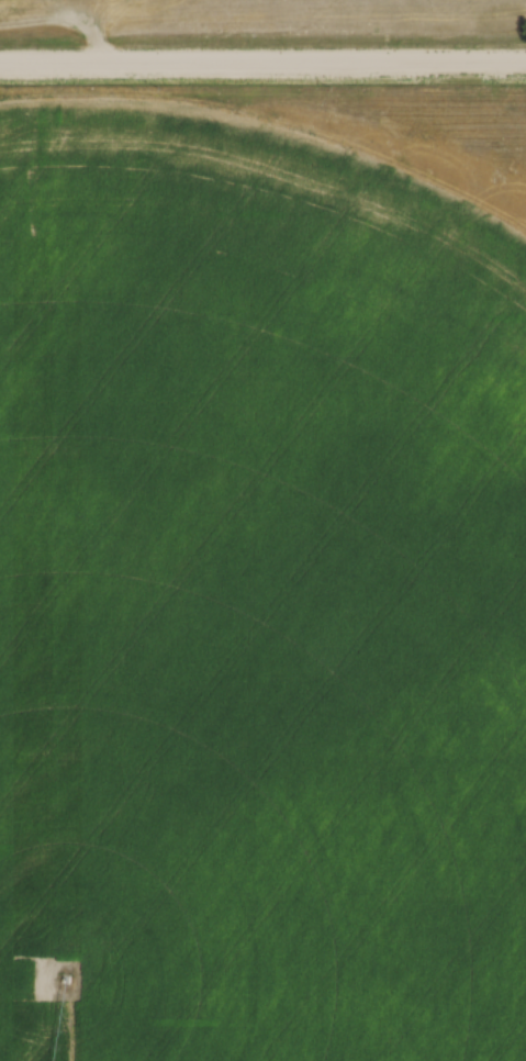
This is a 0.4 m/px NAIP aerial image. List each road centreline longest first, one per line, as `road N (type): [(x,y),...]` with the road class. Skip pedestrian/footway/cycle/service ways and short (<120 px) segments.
road 1 (residential): [(525,61),(0,62)]

